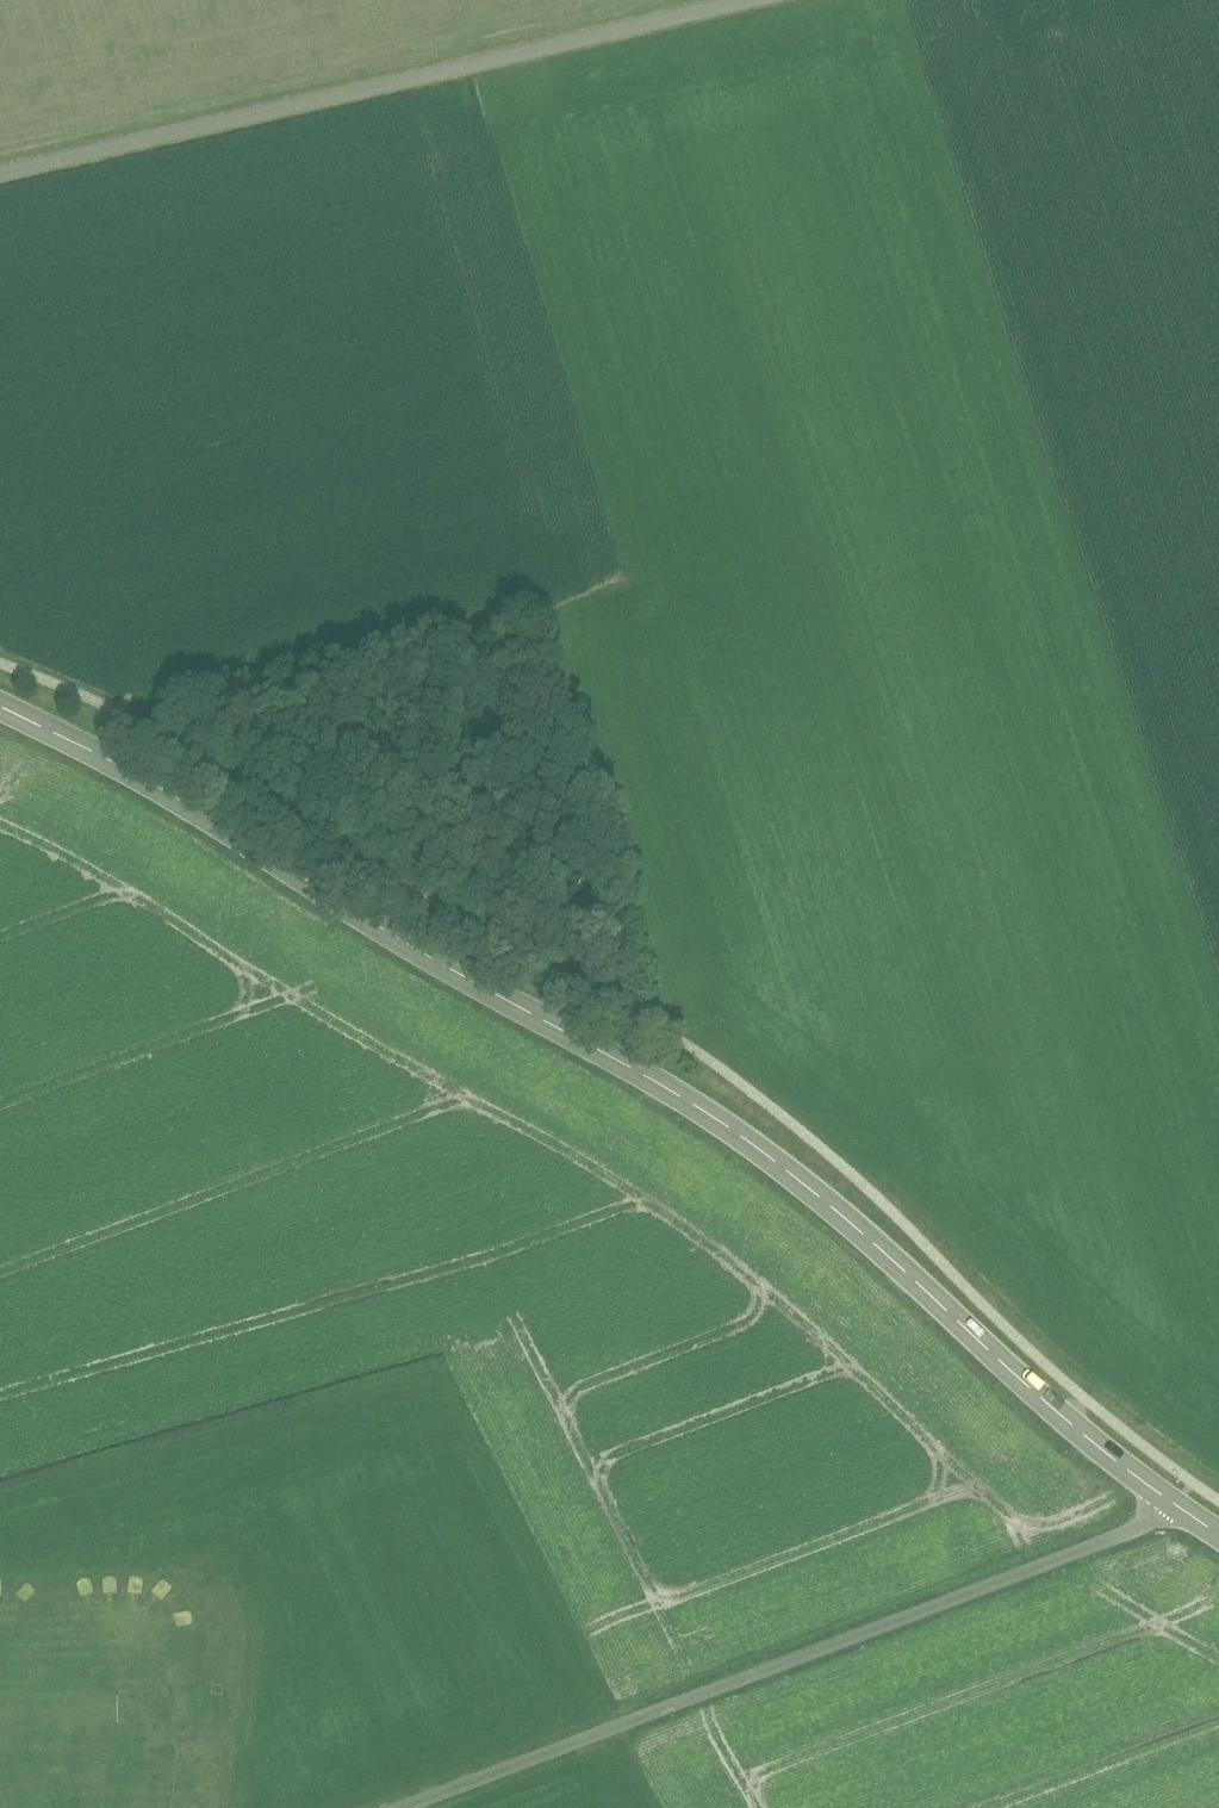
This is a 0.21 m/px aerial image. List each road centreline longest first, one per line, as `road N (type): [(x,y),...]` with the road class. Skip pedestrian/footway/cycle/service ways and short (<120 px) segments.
road 1 (secondary): [(1218,1536),(1069,1424),(870,1241),(716,1123),(455,975),(146,781),(0,710)]
road 2 (unclassified): [(0,173),(738,0)]

